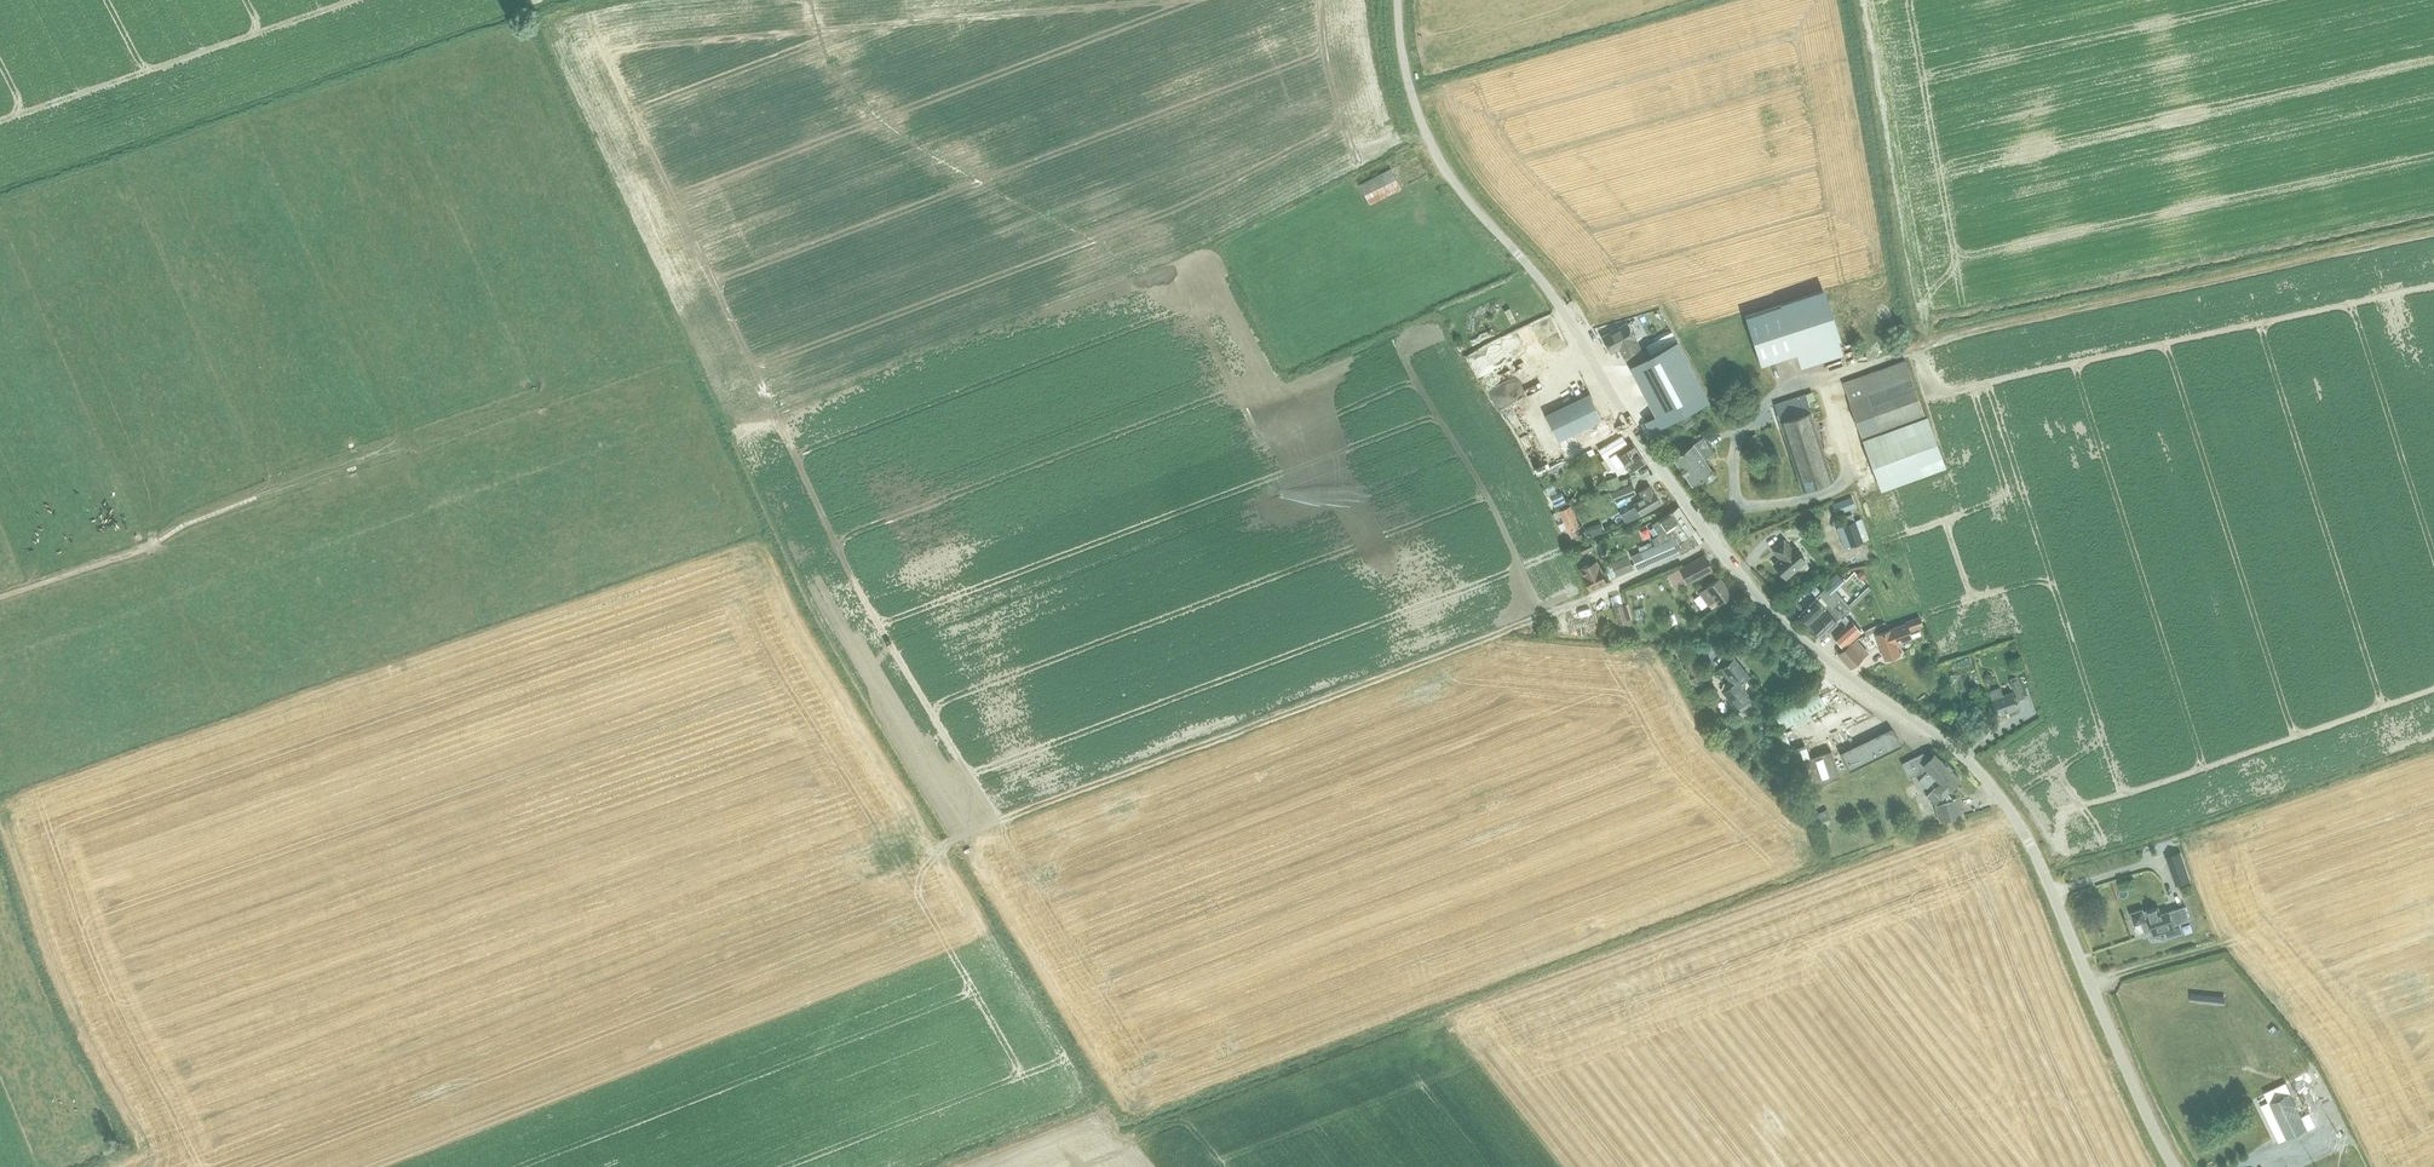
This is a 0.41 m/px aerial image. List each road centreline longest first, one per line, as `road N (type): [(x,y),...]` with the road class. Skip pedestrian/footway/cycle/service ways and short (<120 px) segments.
road 1 (tertiary): [(2173,1166),(2025,833),(1980,770),(1793,634),(1716,544),(1561,306),(1449,174),(1413,98),(1398,0)]
road 2 (track): [(2433,232),(1936,342),(1841,373)]
road 3 (track): [(1867,490),(1863,475),(1803,500),(1738,499)]

